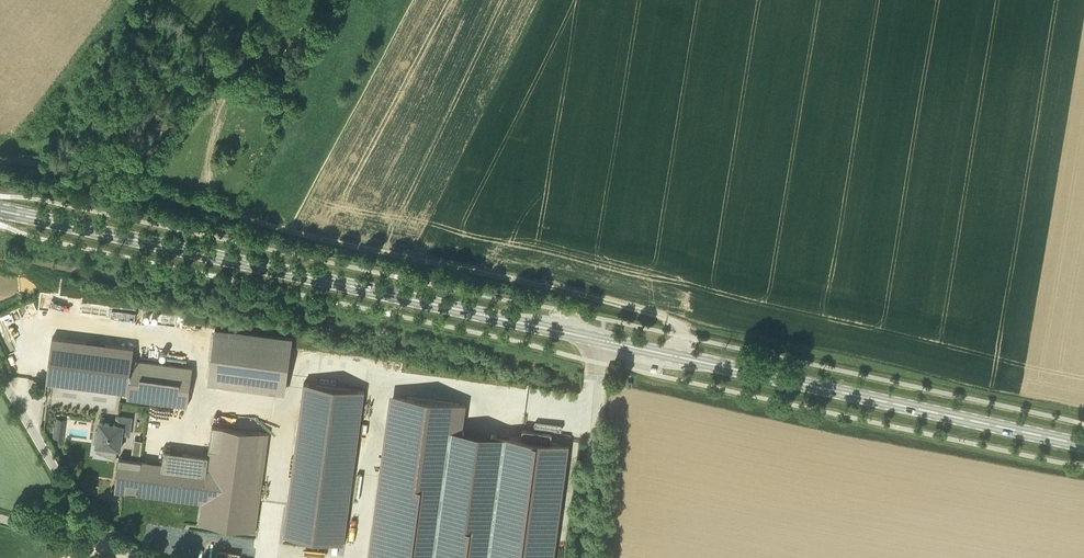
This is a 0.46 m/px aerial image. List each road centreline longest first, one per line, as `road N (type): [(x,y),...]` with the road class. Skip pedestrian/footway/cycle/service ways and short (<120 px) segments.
road 1 (primary): [(602,340),(0,210)]
road 2 (primary): [(1083,445),(602,340)]
road 3 (track): [(681,326),(559,289),(287,231)]
road 4 (track): [(287,231),(0,158)]
road 5 (unclassified): [(587,557),(602,340)]
road 6 (unclassified): [(68,491),(0,374)]

